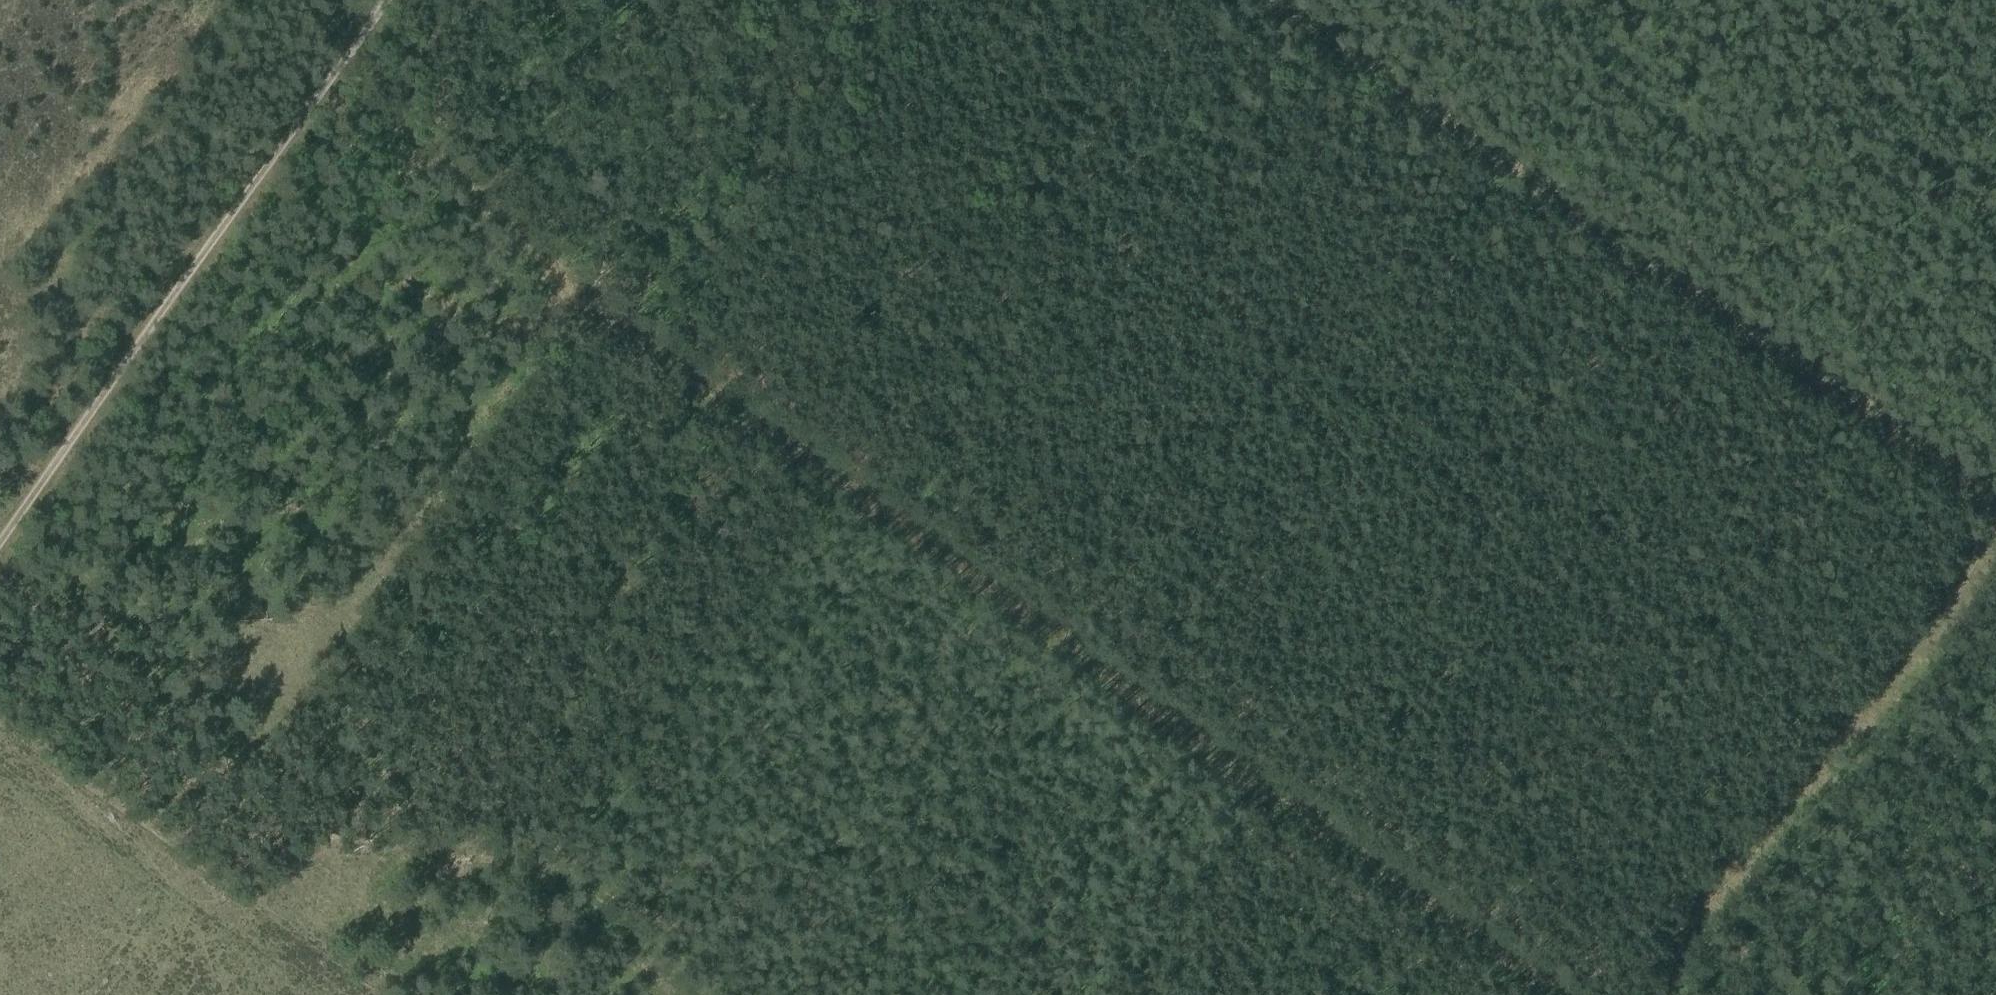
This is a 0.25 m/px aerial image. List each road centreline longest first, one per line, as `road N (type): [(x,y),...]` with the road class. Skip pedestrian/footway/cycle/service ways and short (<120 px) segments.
road 1 (track): [(0,563),(384,0)]

